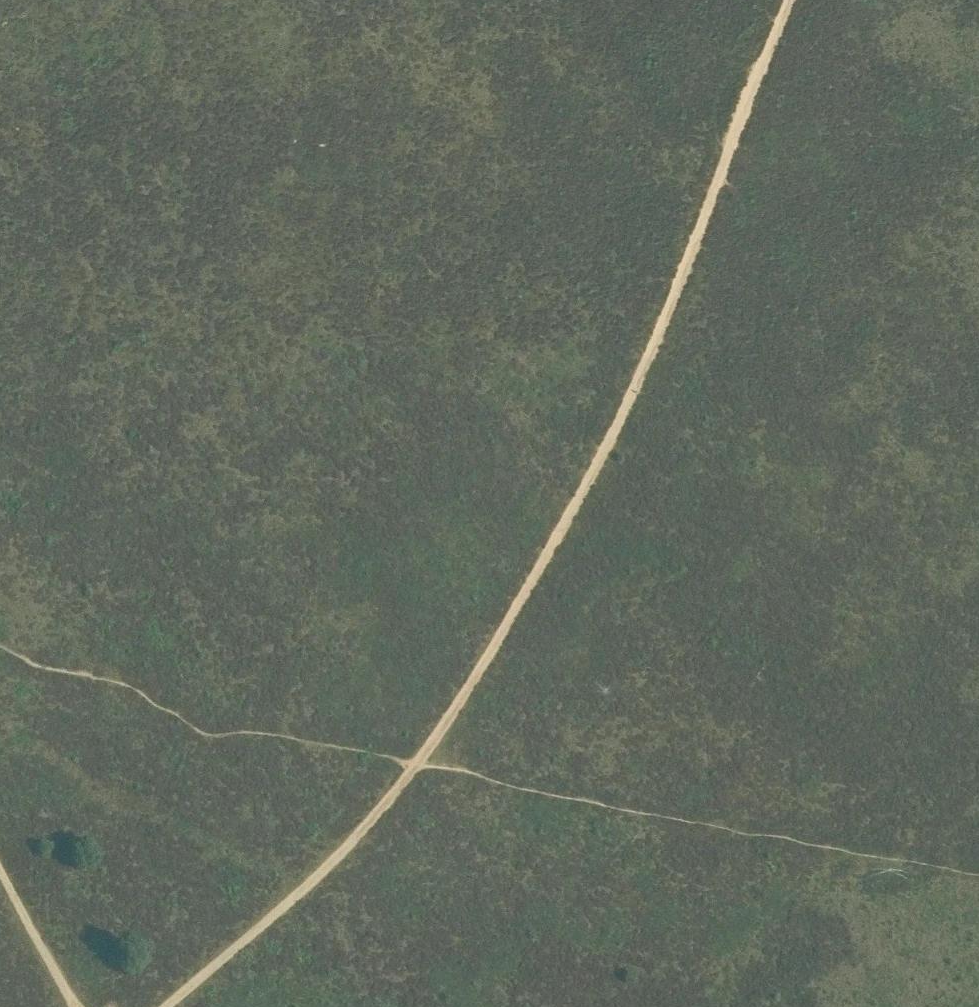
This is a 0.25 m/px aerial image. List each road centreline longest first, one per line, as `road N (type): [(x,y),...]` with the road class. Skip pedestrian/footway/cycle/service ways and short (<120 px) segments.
road 1 (track): [(77,1006),(0,869)]

